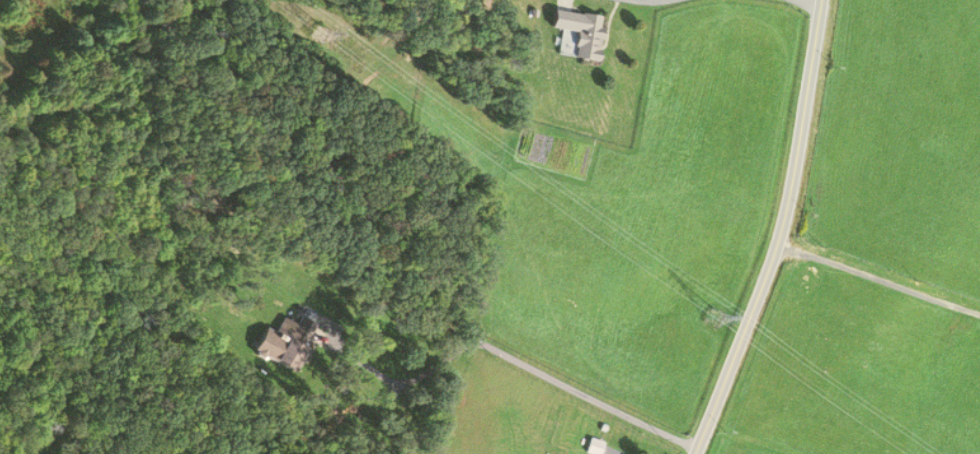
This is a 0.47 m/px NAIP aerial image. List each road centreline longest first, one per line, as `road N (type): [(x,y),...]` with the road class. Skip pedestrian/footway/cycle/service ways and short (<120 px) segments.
road 1 (tertiary): [(695,453),(782,226),(821,0)]

